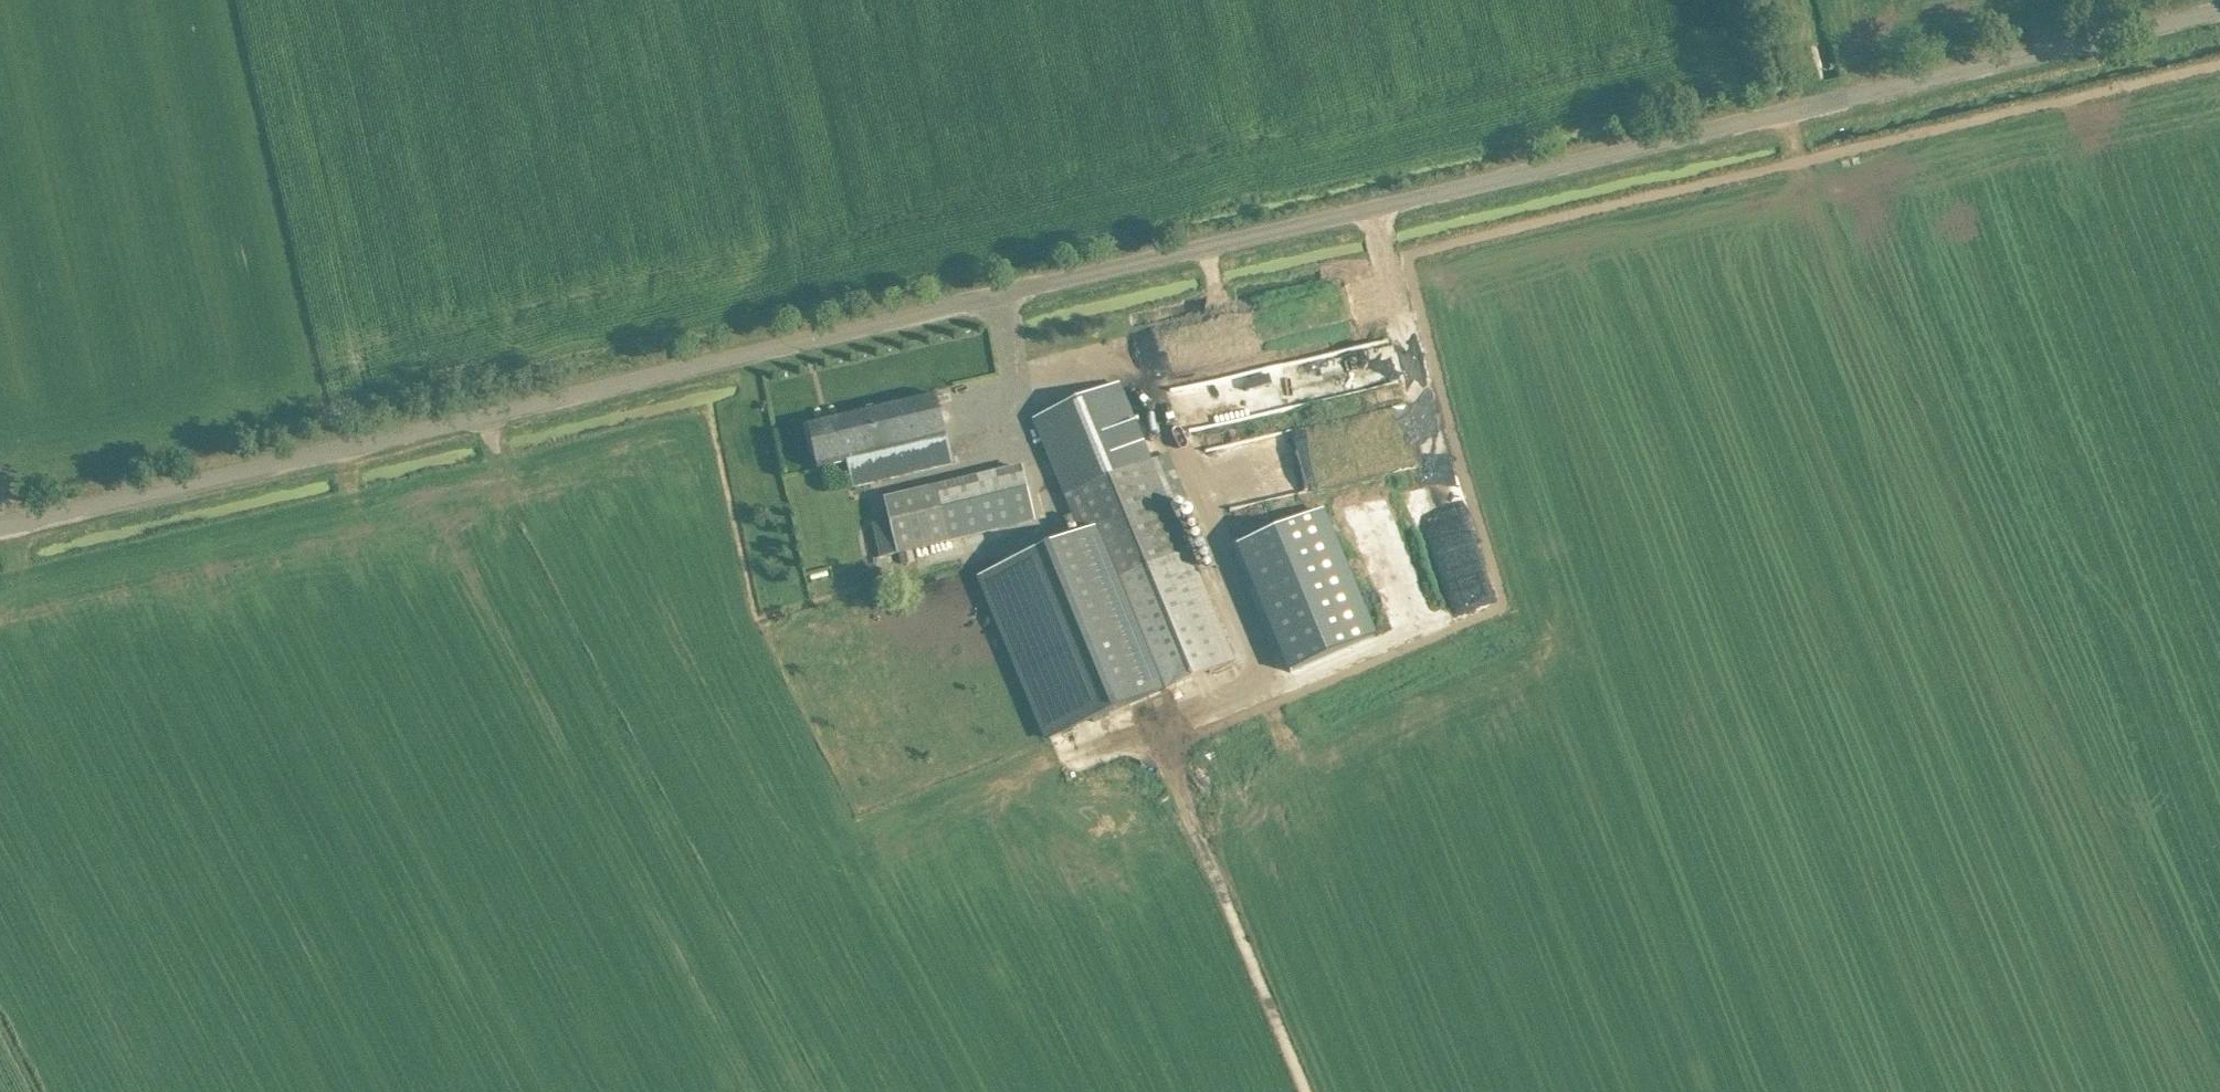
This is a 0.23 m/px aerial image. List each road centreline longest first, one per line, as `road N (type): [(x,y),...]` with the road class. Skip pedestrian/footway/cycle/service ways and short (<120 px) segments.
road 1 (unclassified): [(0,525),(2219,8)]

